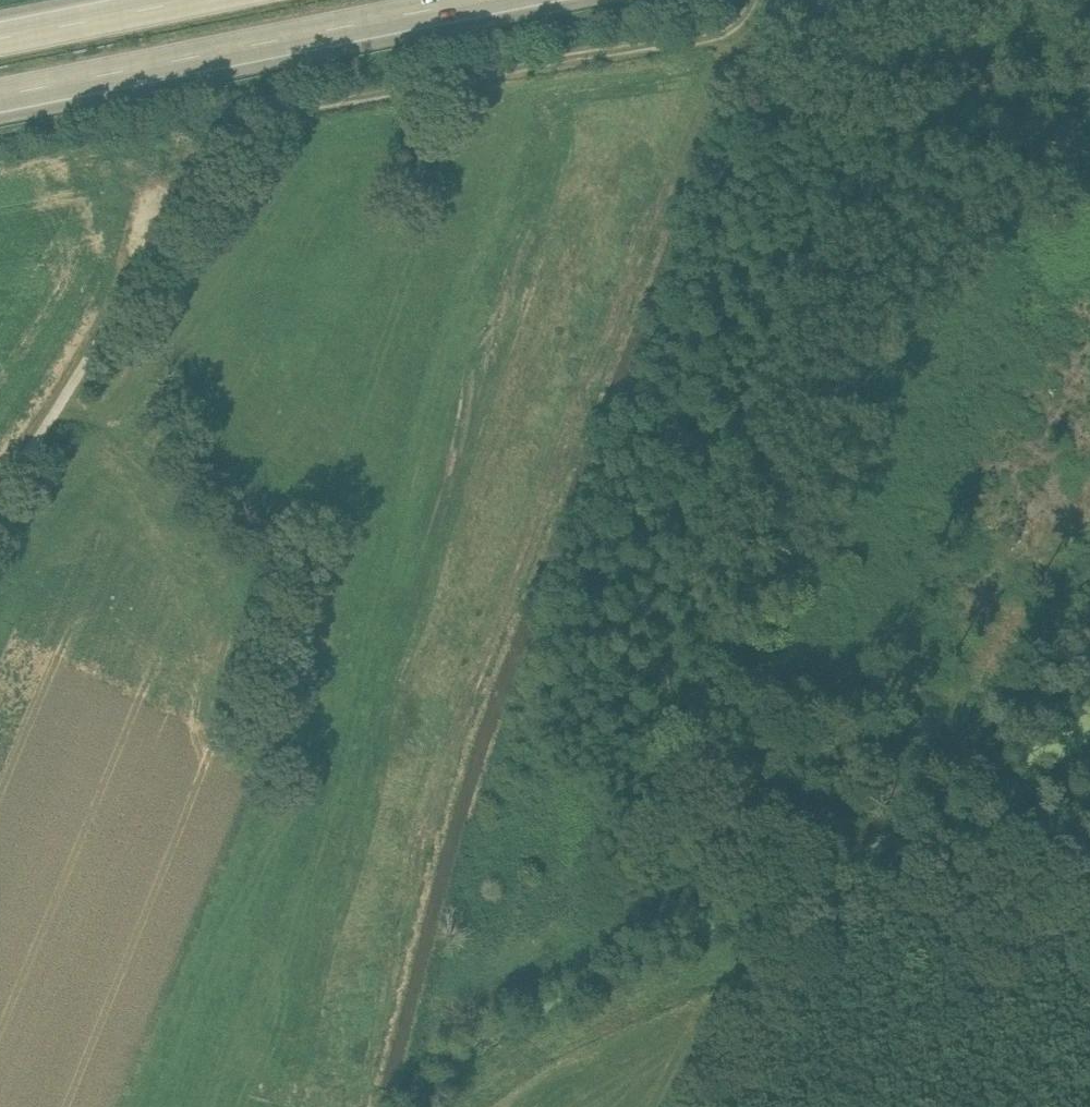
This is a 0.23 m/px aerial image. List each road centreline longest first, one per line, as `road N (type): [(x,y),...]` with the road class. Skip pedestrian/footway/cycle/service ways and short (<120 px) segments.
road 1 (track): [(0,493),(241,121),(726,27),(756,0)]
road 2 (motorway): [(0,95),(472,0)]
road 3 (motorway): [(190,0),(0,38)]

